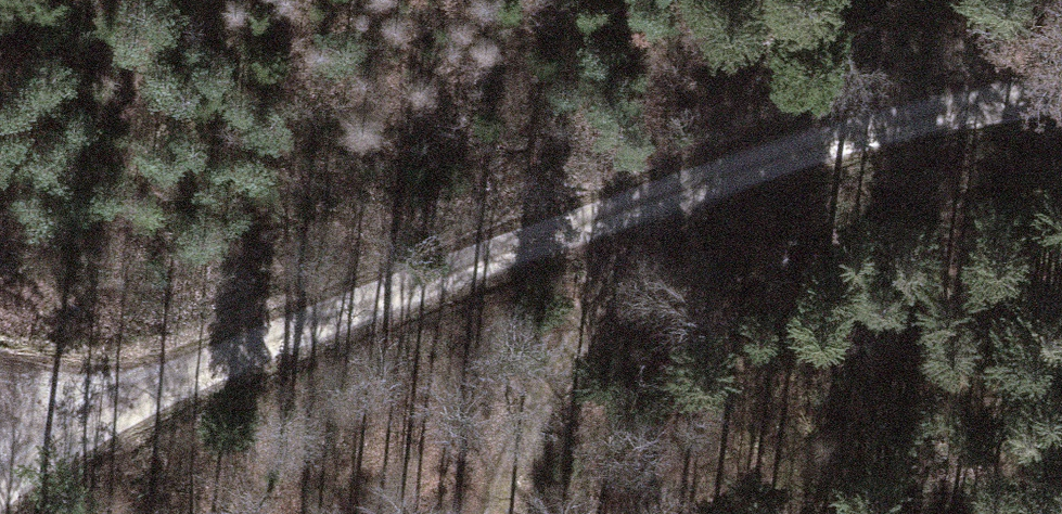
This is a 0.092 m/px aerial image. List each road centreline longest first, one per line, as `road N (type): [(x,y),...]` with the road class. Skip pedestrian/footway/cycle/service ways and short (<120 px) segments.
road 1 (track): [(0,496),(74,440),(321,319),(892,119),(1061,100)]
road 2 (track): [(597,221),(486,513)]

